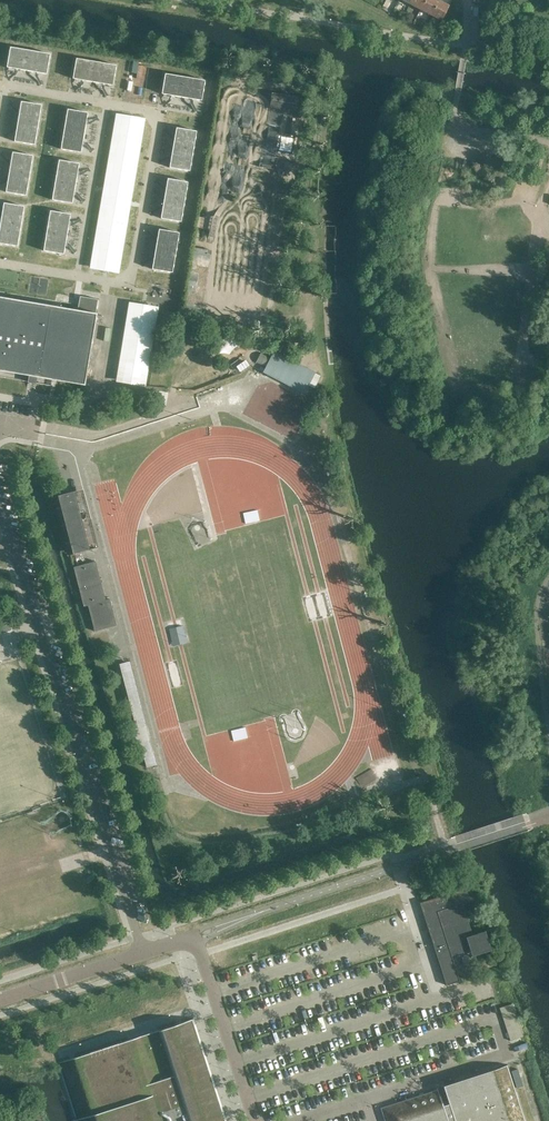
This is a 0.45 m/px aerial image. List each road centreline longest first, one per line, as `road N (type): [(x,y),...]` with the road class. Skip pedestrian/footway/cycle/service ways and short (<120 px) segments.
road 1 (unclassified): [(0,512),(144,954)]
road 2 (unclassified): [(144,954),(184,942),(202,953),(257,1120)]
road 3 (unclassified): [(0,1000),(144,954)]

